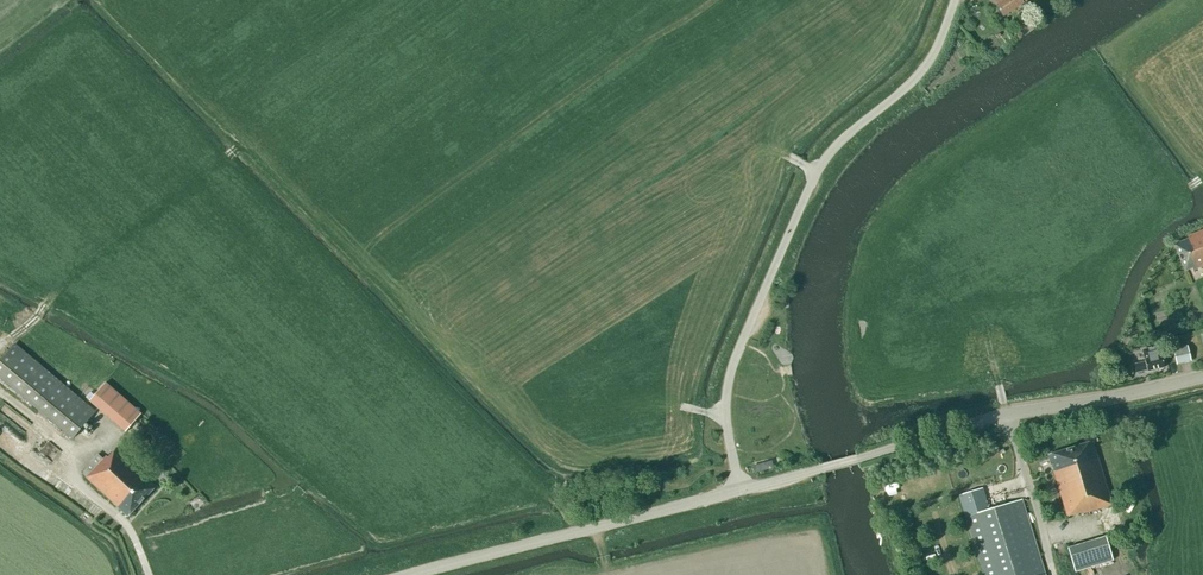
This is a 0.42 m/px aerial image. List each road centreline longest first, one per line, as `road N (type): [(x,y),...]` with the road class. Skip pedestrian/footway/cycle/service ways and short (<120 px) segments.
road 1 (unclassified): [(740,490),(724,404),(730,363),(812,175),(837,140),(929,59),(953,0)]
road 2 (tertiary): [(740,490),(1006,413),(1202,376)]
road 3 (tertiary): [(417,574),(740,490)]

